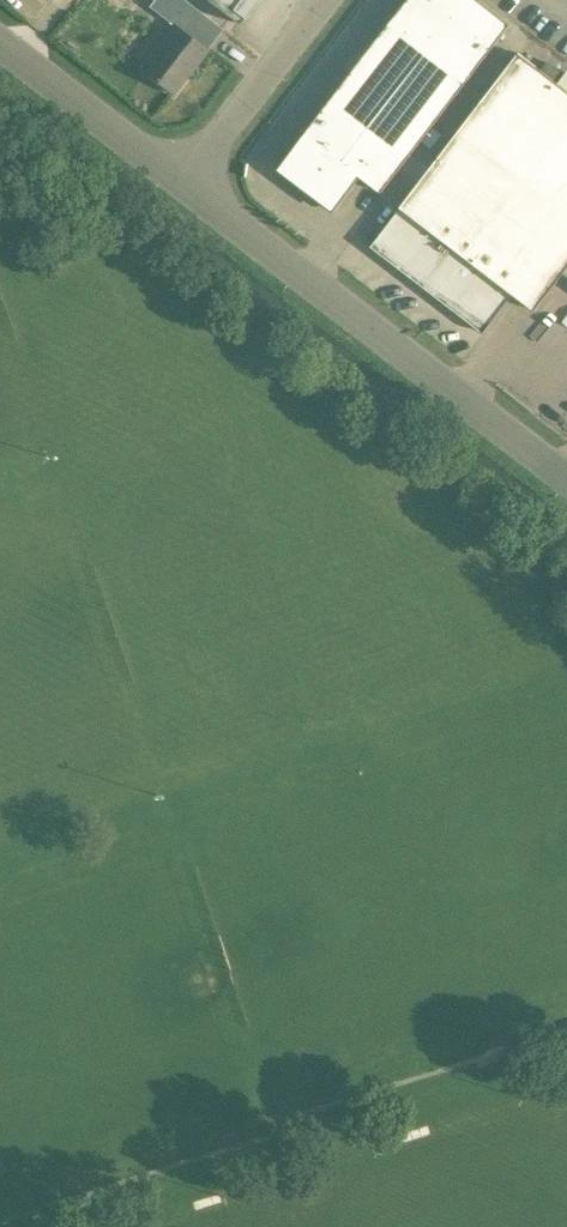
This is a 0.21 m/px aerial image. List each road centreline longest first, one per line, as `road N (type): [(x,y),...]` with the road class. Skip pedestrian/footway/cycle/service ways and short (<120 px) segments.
road 1 (unclassified): [(185,184),(566,475)]
road 2 (unclassified): [(0,44),(185,184)]
road 3 (unclassified): [(185,184),(325,0)]

